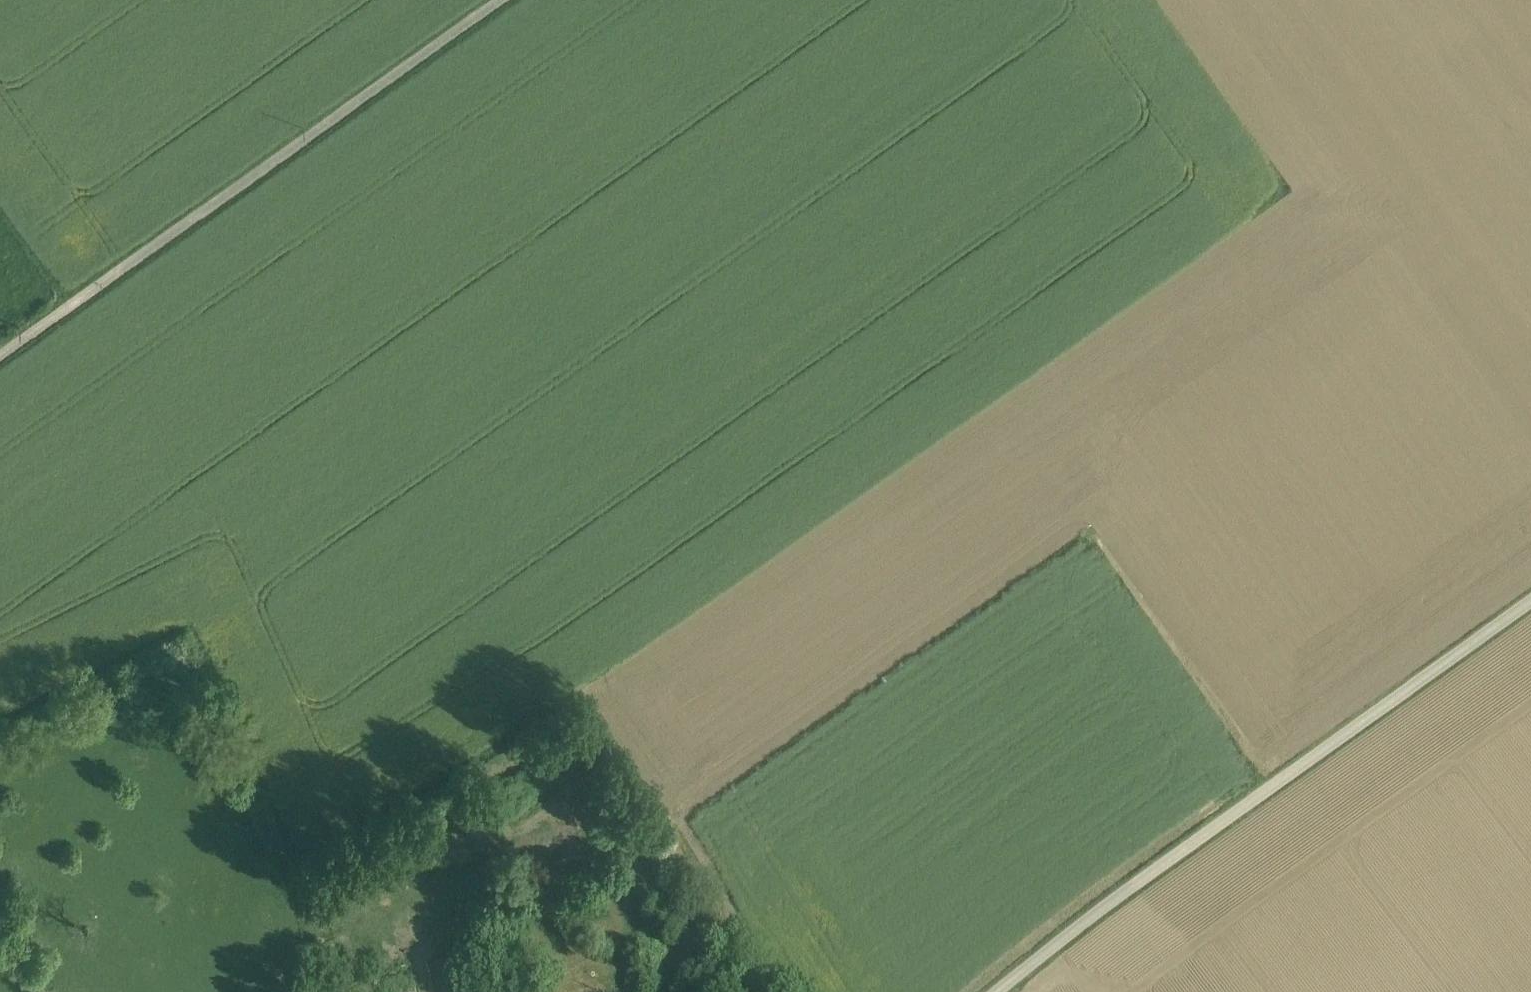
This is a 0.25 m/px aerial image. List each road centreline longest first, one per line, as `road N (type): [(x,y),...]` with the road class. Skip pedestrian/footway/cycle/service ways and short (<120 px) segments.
road 1 (unclassified): [(1530,600),(996,991)]
road 2 (unclassified): [(0,353),(497,0)]

